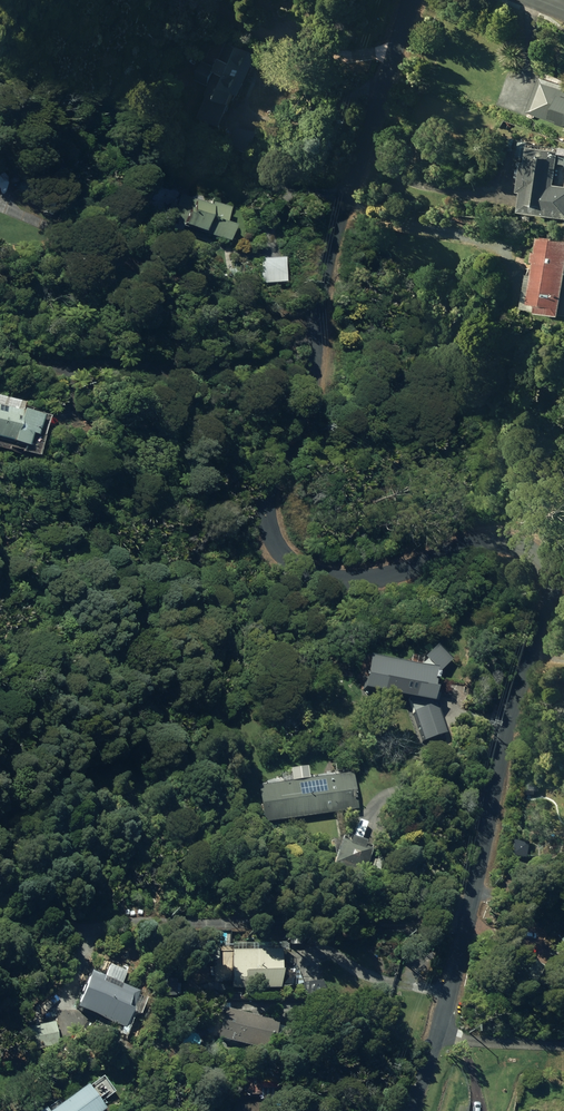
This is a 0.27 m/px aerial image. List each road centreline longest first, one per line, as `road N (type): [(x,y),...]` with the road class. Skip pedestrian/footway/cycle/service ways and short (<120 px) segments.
road 1 (residential): [(408,1110),(435,1043),(508,717),(549,610),(549,583),(531,549),(503,541),(318,580),(282,552),(264,507),(309,393),(328,245),(410,0)]

